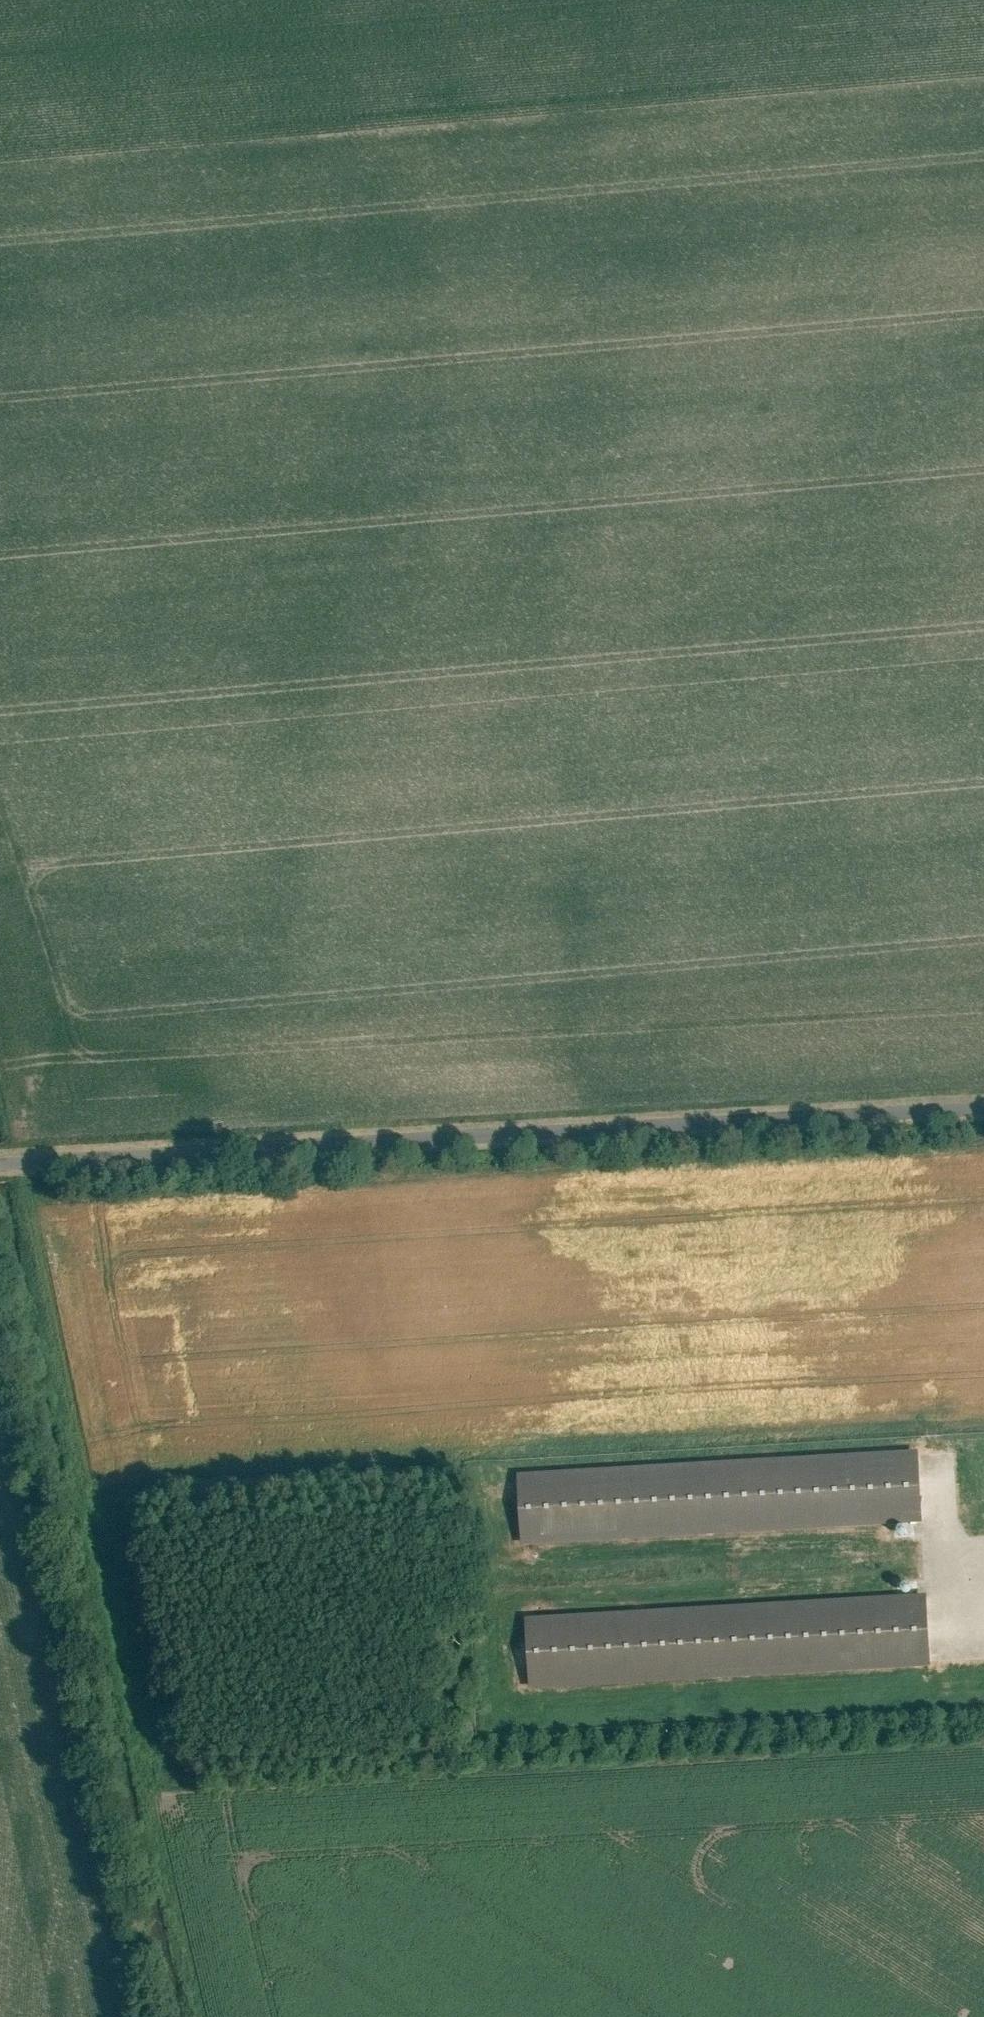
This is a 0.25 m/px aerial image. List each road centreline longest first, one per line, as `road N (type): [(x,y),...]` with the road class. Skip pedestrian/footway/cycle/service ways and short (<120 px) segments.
road 1 (unclassified): [(0,1164),(983,1111)]

